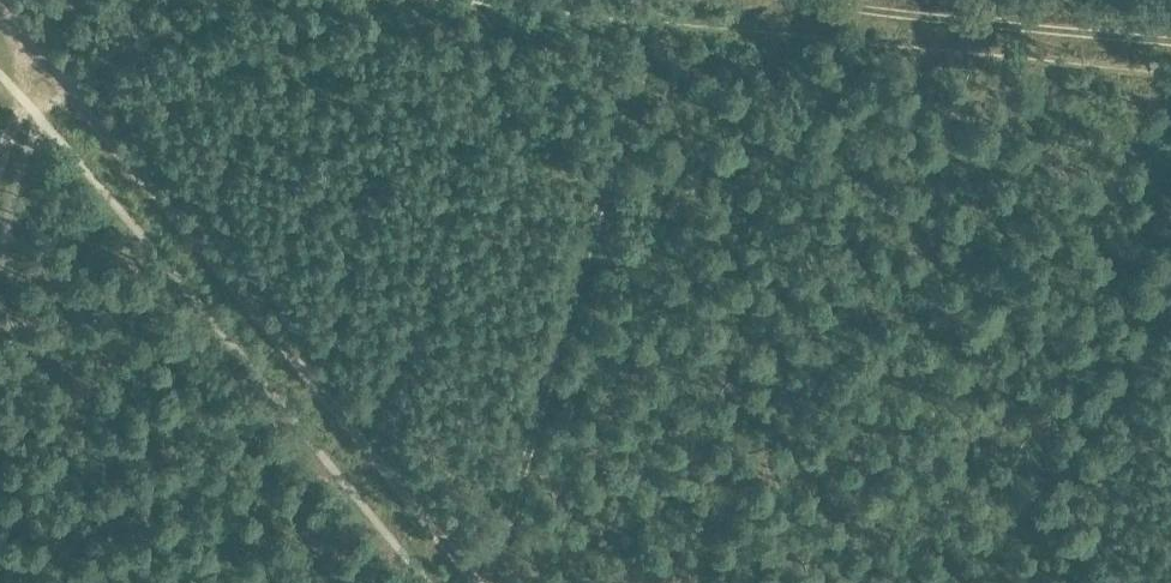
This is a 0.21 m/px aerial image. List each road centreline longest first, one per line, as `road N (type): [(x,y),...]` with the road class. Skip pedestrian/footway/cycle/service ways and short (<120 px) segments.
road 1 (track): [(473,582),(40,64)]
road 2 (track): [(491,582),(648,59),(683,0)]
road 3 (track): [(1170,40),(834,0)]

